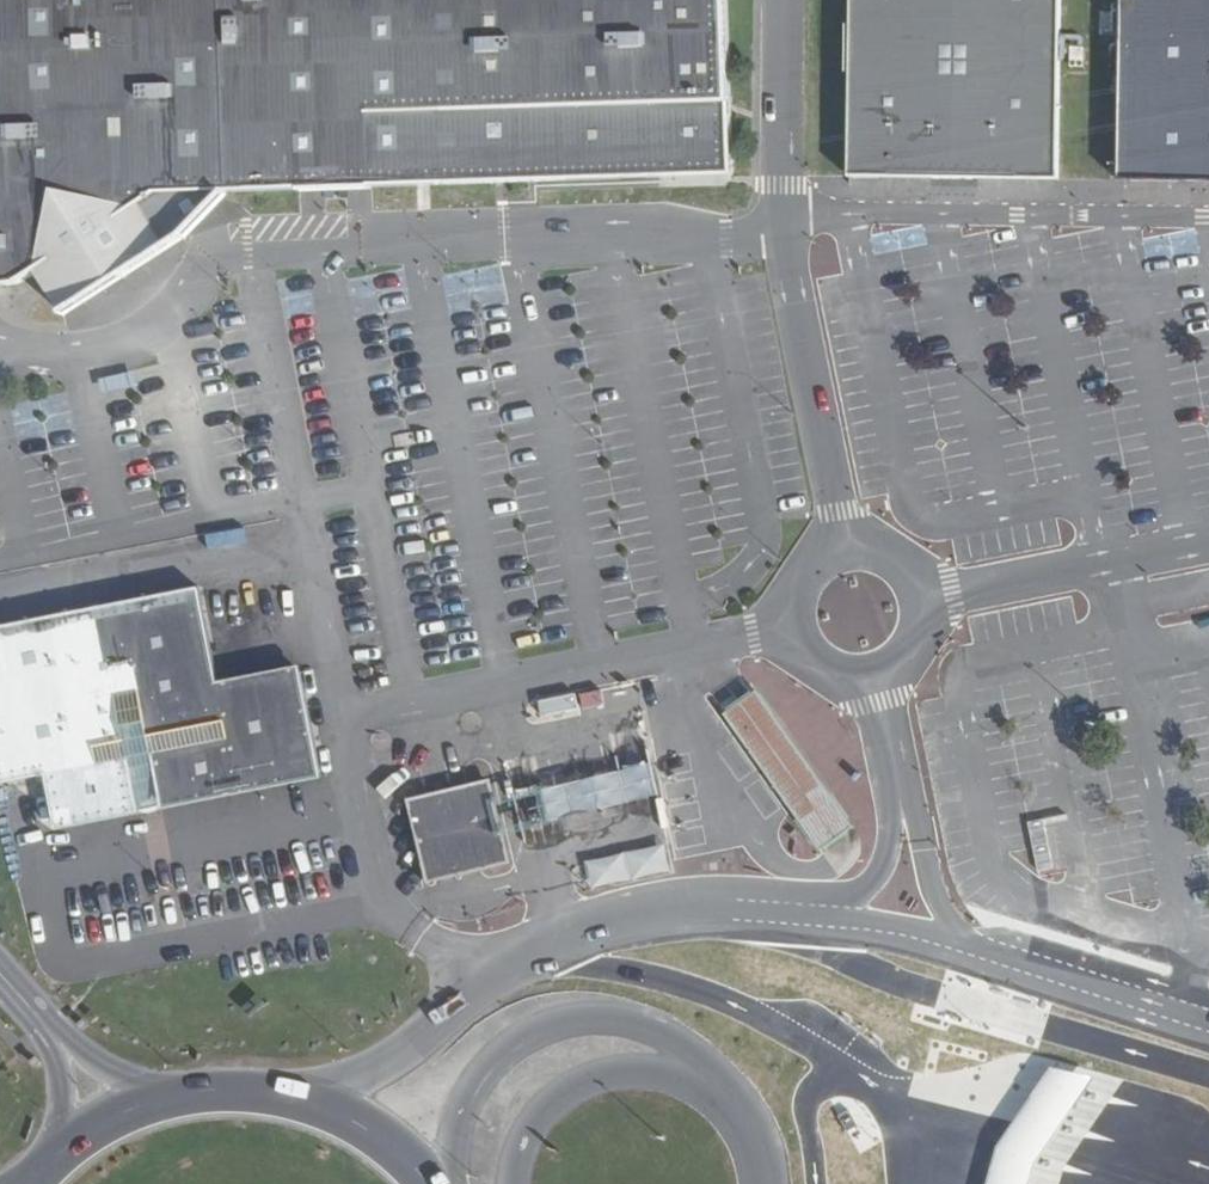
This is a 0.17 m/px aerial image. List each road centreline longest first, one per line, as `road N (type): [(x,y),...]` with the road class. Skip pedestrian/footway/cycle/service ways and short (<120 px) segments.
road 1 (primary): [(420,1183),(358,1130),(309,1107),(240,1093),(171,1098)]
road 2 (primary): [(505,1183),(520,1133),(582,1080),(650,1071),(714,1084)]

